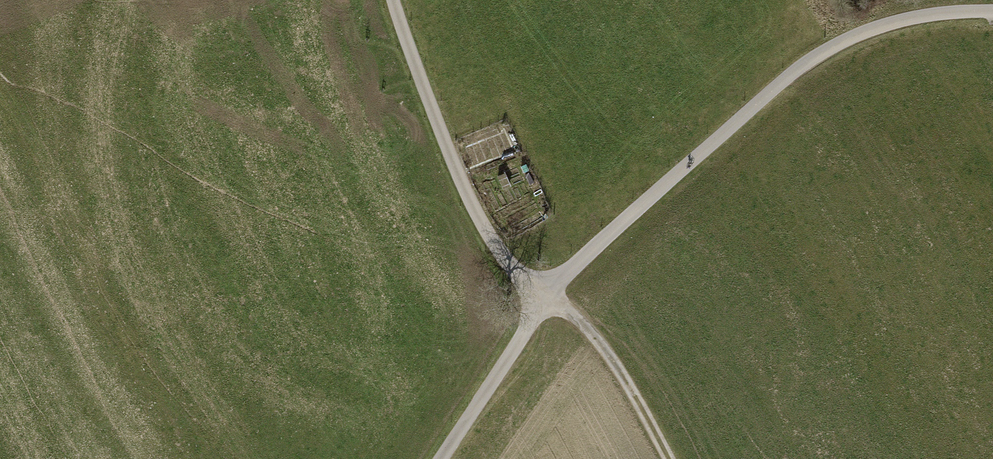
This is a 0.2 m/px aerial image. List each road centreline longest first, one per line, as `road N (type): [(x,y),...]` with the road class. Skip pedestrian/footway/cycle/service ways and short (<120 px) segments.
road 1 (track): [(543,294),(810,60),(906,20),(992,11)]
road 2 (track): [(389,0),(479,218),(512,266),(543,294)]
road 3 (track): [(668,458),(594,336),(543,294)]
road 4 (track): [(441,458),(548,297)]

